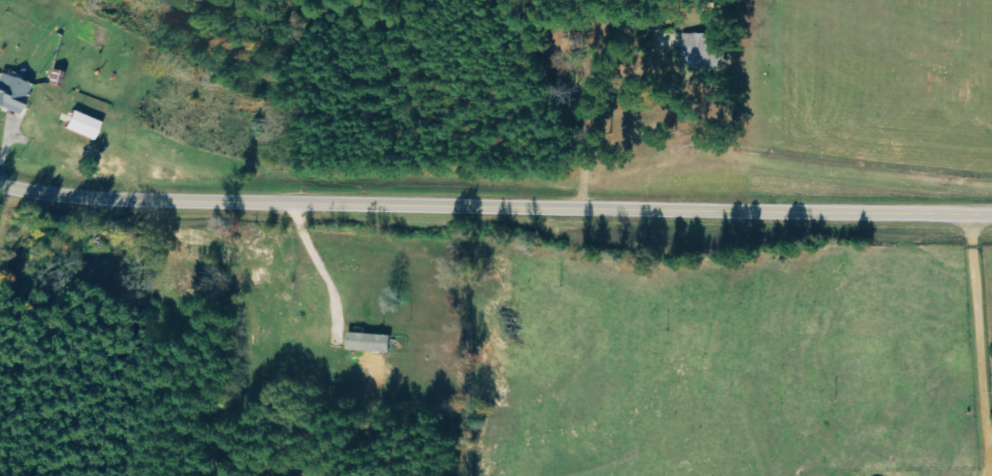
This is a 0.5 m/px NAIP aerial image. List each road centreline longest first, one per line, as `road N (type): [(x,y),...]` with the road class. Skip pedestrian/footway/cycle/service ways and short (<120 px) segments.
road 1 (tertiary): [(0,183),(116,202),(991,215)]
road 2 (residential): [(433,204),(440,125),(452,97),(537,66),(566,43),(583,0)]
road 3 (residential): [(967,214),(985,475)]

